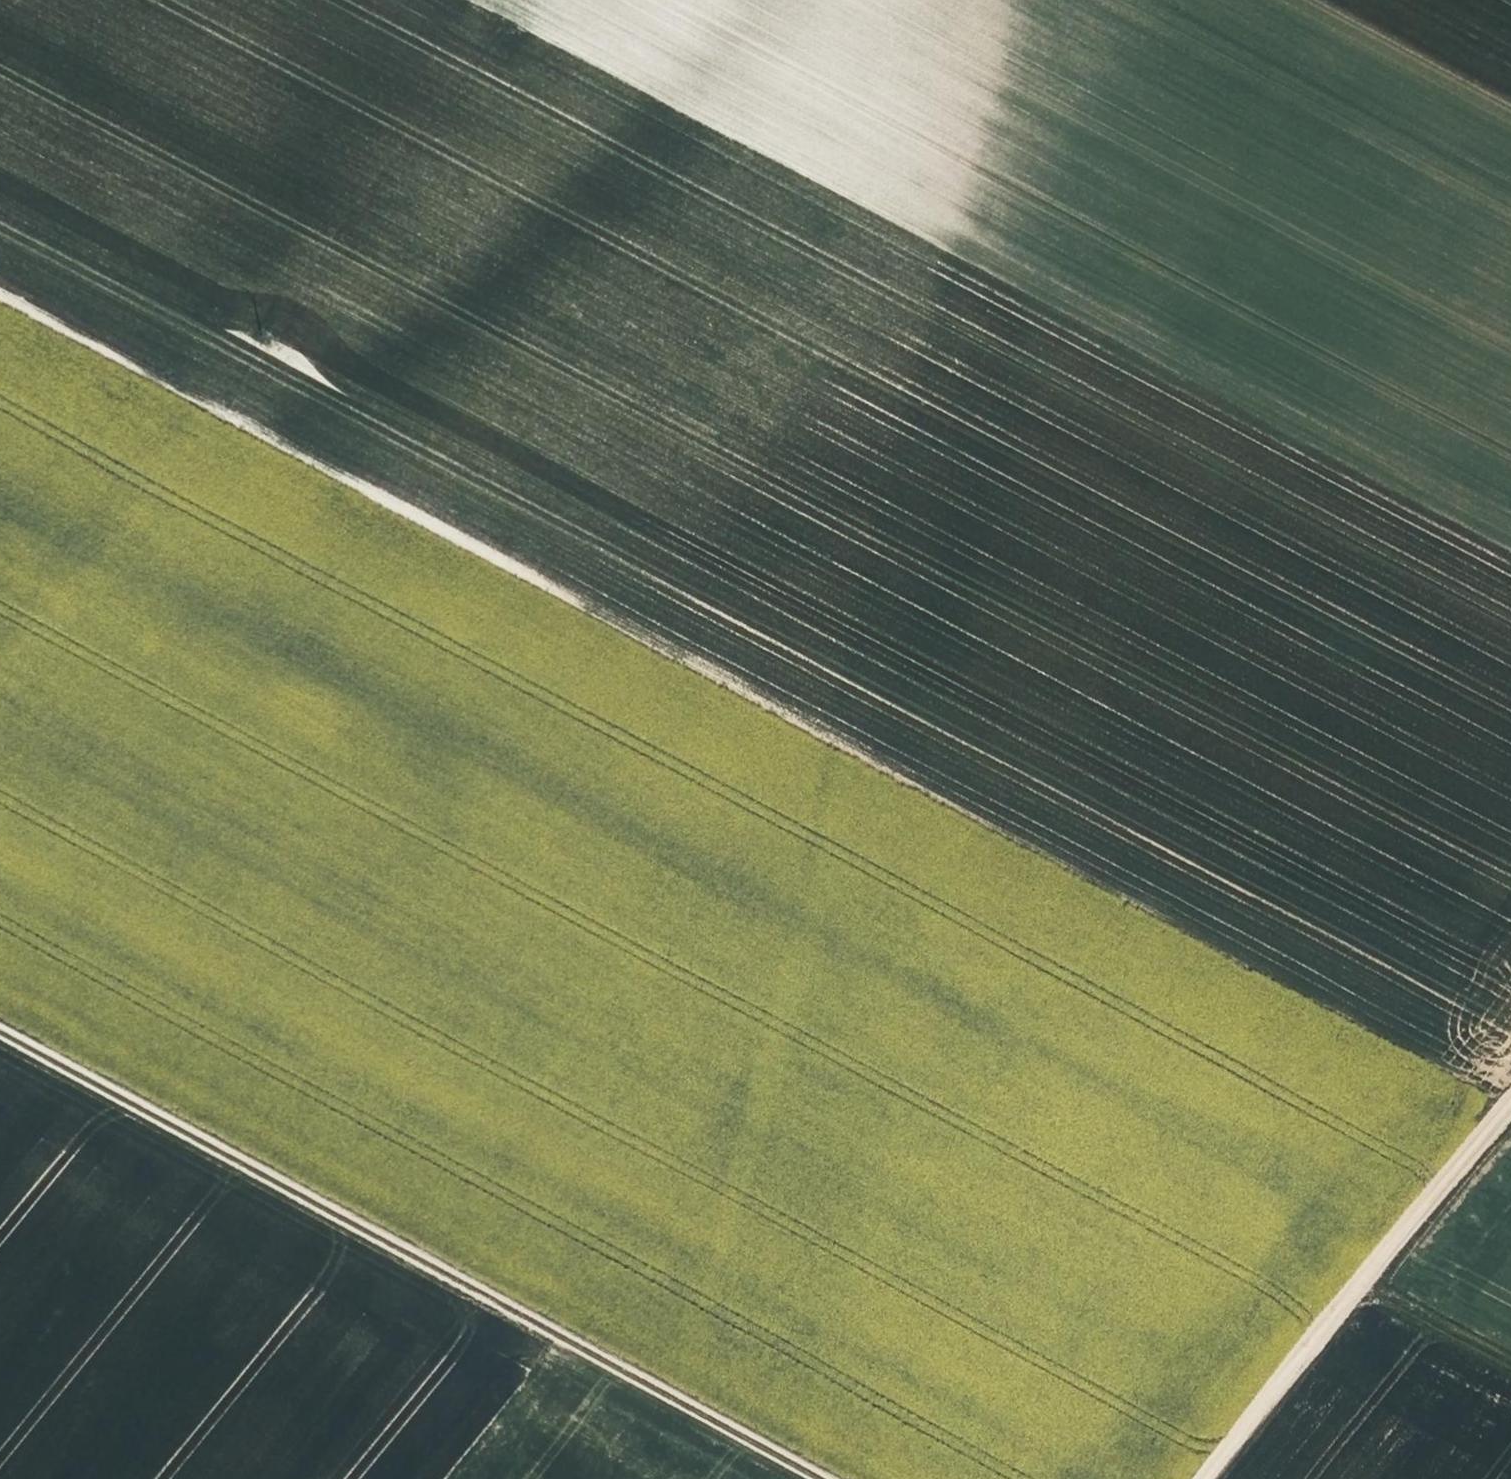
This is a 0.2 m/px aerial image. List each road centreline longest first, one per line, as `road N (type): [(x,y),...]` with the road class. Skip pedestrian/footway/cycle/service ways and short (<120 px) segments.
road 1 (track): [(820,1478),(0,1026)]
road 2 (track): [(1510,1109),(1210,1478)]
road 3 (track): [(1369,1284),(1510,1359)]

